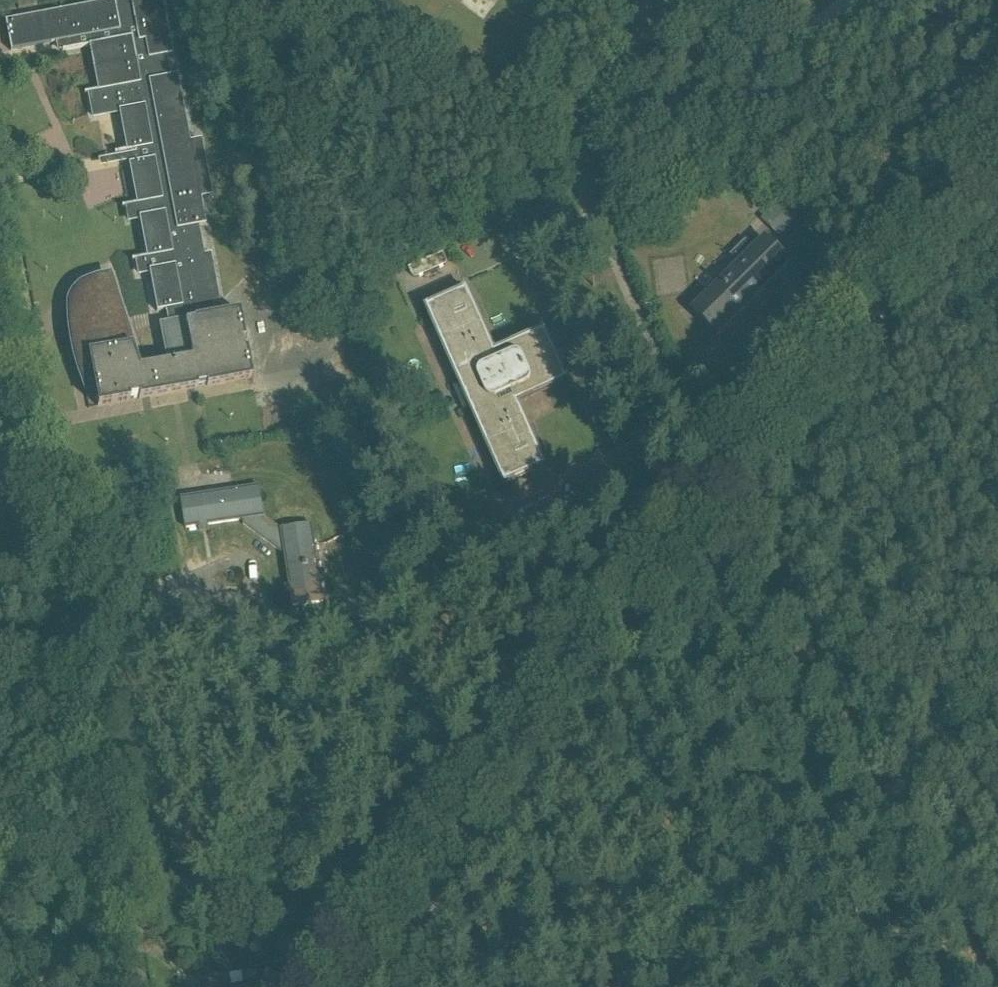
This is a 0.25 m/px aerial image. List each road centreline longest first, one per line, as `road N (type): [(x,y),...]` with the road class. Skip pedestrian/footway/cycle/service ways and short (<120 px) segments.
road 1 (residential): [(144,986),(0,229)]
road 2 (residential): [(342,986),(724,498)]
road 3 (residential): [(643,39),(580,119),(577,155),(724,498)]
road 4 (residential): [(724,498),(997,148)]
road 5 (track): [(849,736),(997,983)]
road 6 (track): [(711,515),(849,736)]

